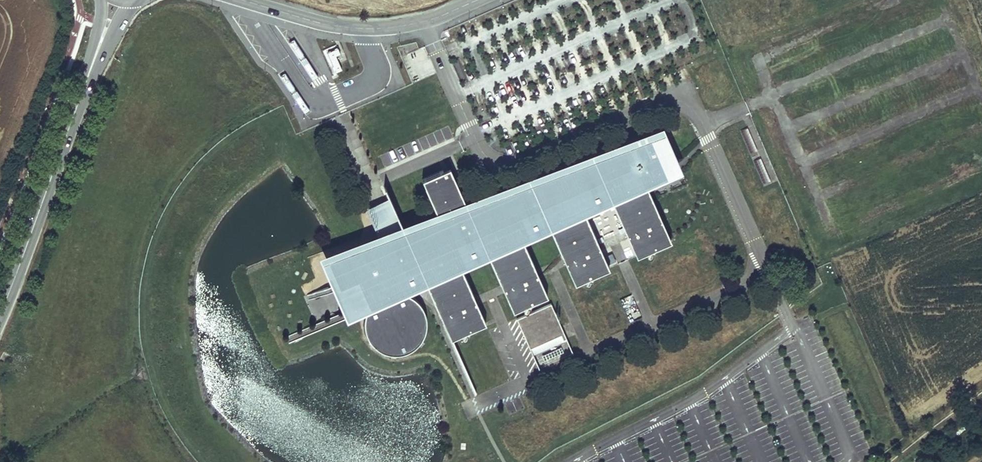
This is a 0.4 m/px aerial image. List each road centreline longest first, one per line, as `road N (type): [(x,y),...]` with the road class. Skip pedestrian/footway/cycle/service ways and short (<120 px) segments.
road 1 (residential): [(245,0),(362,30),(423,23),(478,0)]
road 2 (secondary): [(34,224),(115,0)]
road 3 (secondary): [(0,387),(44,371),(66,336),(64,295),(39,262)]

